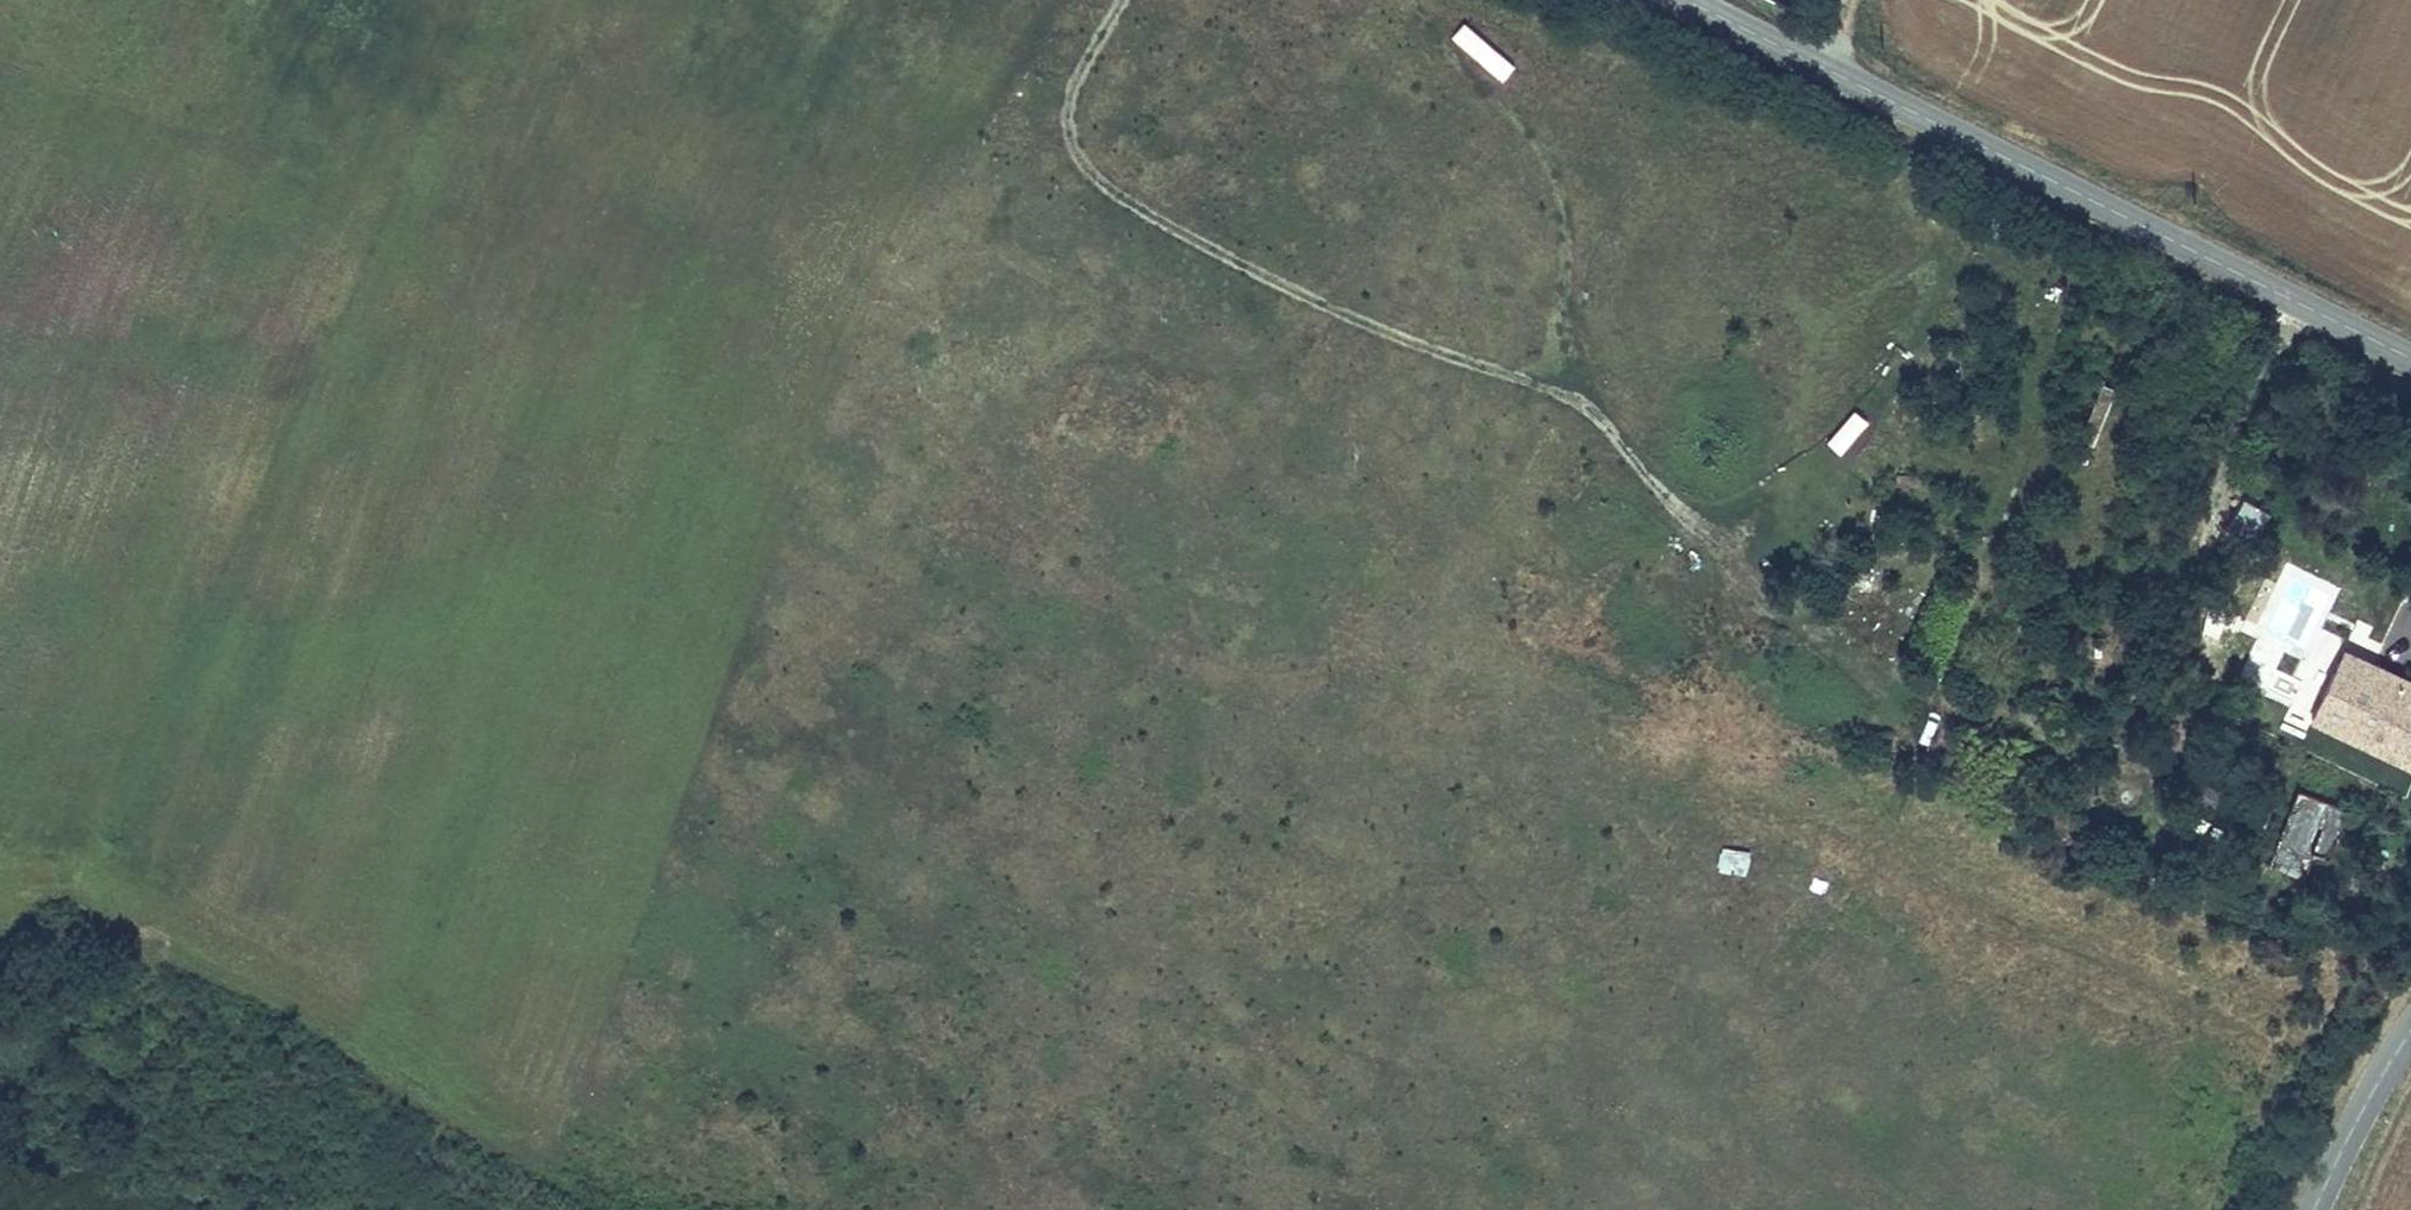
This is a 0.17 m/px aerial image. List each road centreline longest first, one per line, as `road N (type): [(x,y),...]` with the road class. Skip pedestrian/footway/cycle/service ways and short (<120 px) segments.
road 1 (tertiary): [(2410,361),(1679,0)]
road 2 (unclassified): [(2313,1209),(2410,1030)]

